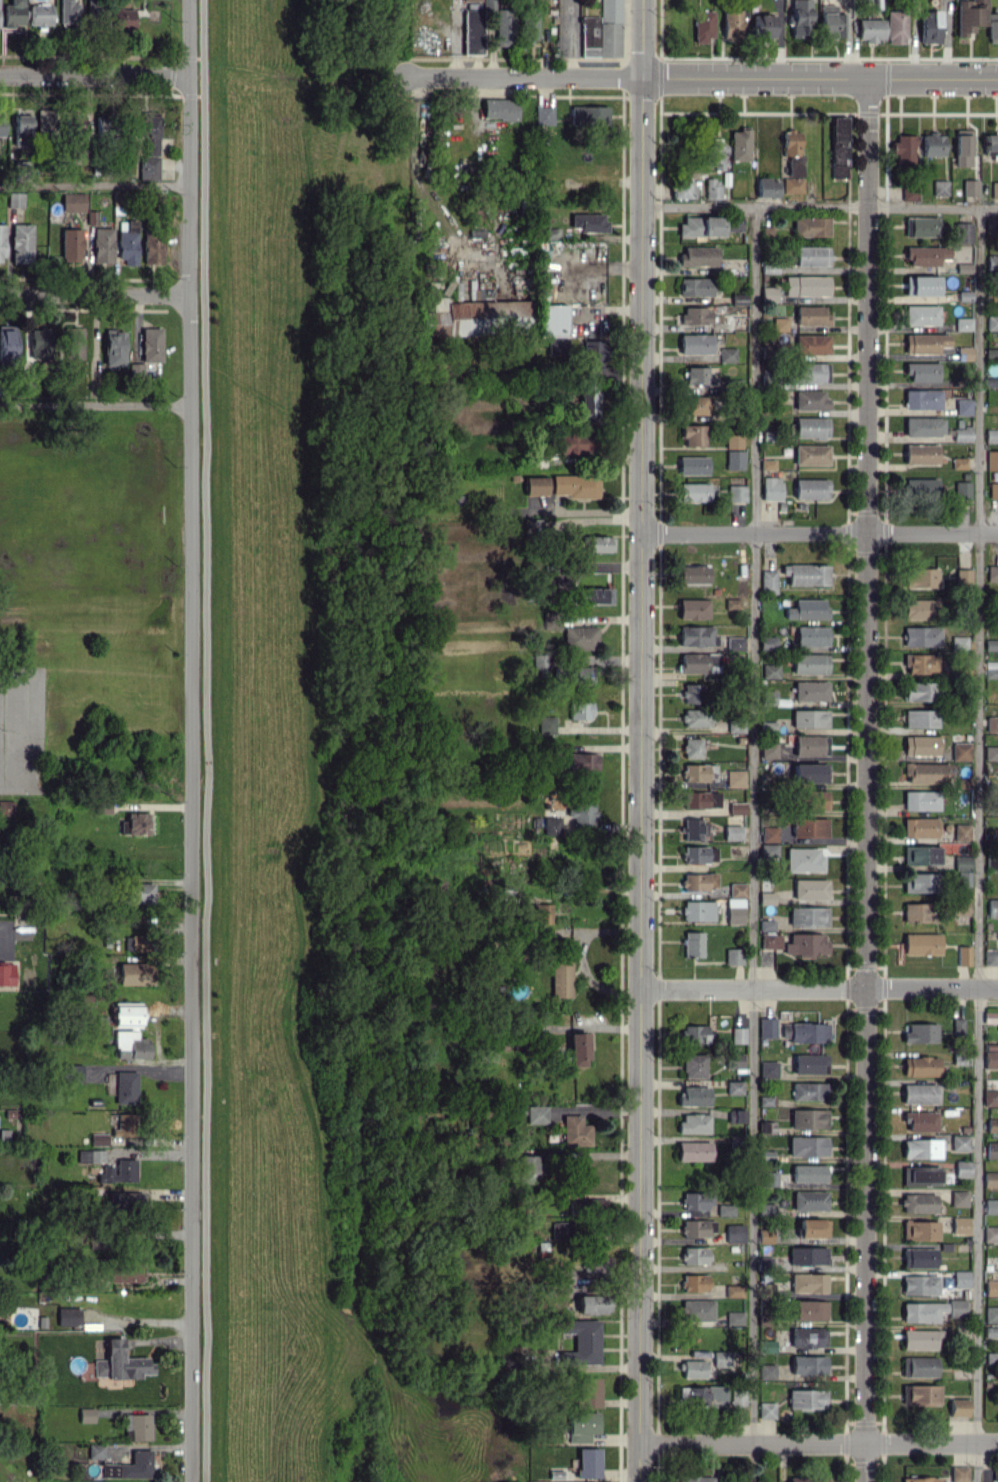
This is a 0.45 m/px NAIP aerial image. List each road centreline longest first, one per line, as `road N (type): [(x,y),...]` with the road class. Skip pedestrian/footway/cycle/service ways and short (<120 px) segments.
road 1 (tertiary): [(642,0),(639,1481)]
road 2 (residential): [(189,0),(190,1481)]
road 3 (residential): [(869,77),(864,1481)]
road 4 (residential): [(639,1444),(997,1442)]
road 5 (residential): [(640,989),(997,987)]
road 6 (residential): [(641,533),(997,533)]
road 7 (tertiary): [(642,78),(997,78)]
road 8 (residential): [(406,75),(642,78)]
road 9 (residential): [(0,74),(190,76)]
road 10 (residential): [(0,295),(189,295)]

